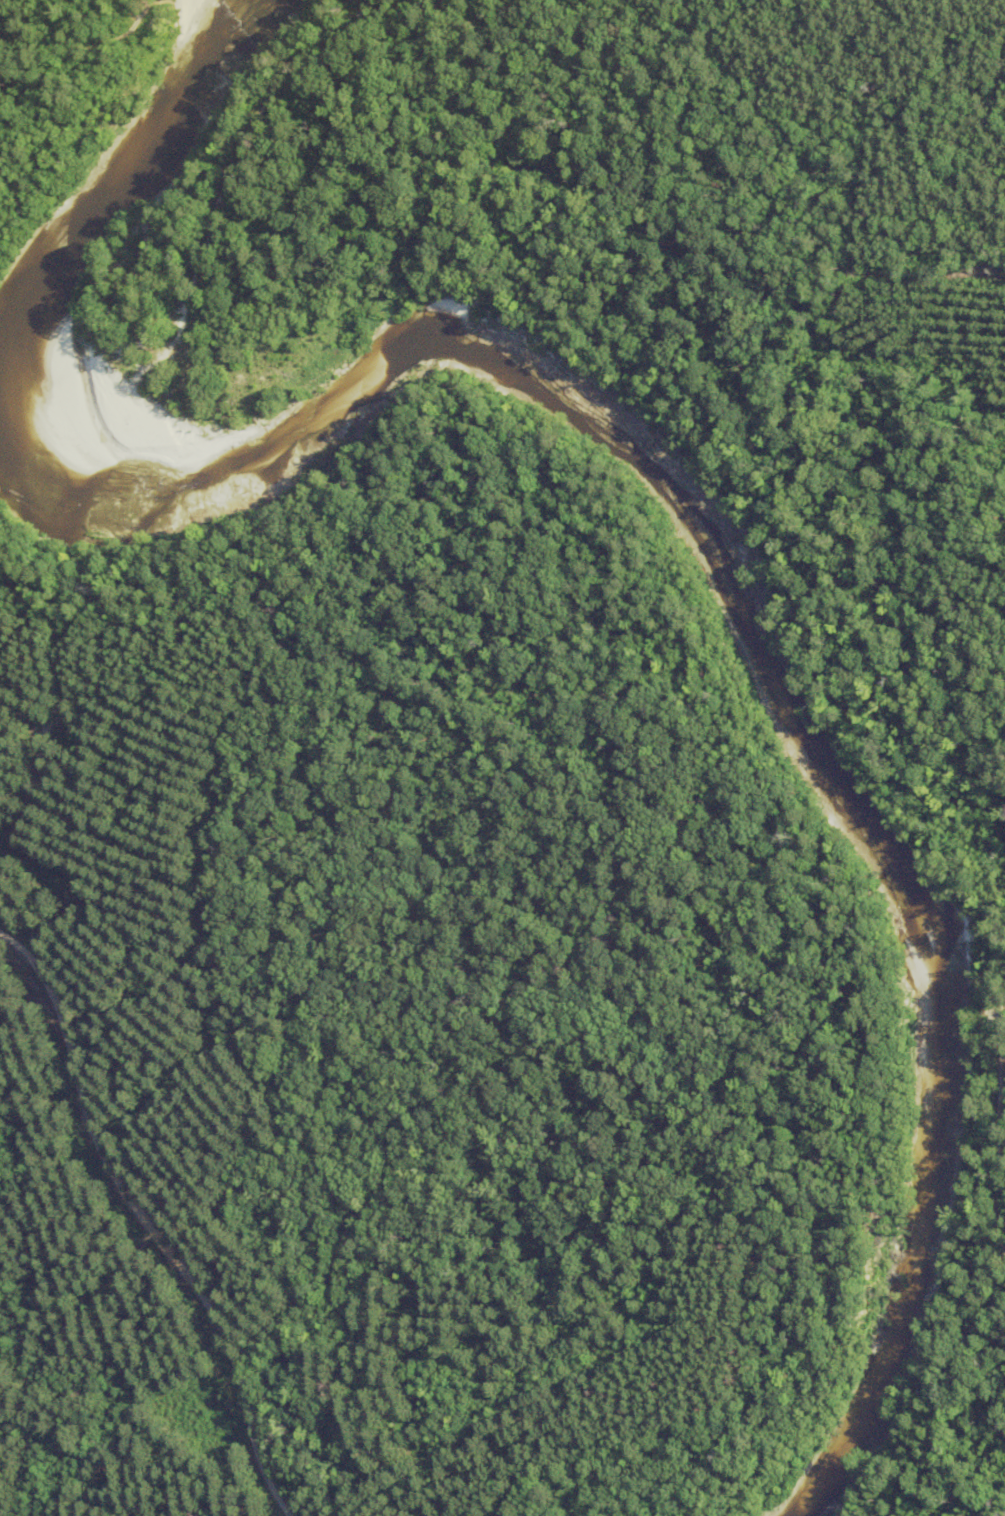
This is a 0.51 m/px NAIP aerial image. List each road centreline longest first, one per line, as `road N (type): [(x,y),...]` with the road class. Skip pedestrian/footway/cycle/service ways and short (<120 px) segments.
road 1 (track): [(291,1515),(230,1350),(102,1161),(52,991),(0,942)]
road 2 (residential): [(189,284),(268,109),(372,0)]

